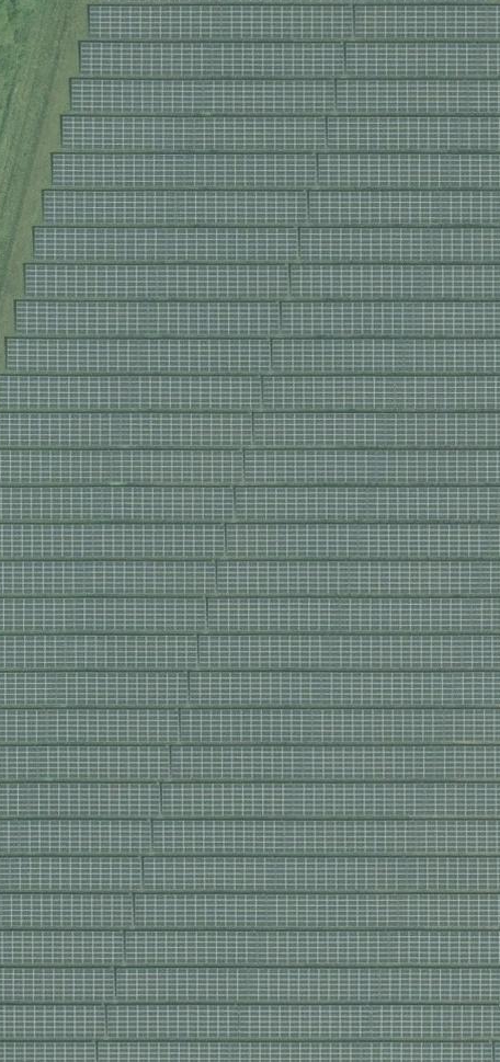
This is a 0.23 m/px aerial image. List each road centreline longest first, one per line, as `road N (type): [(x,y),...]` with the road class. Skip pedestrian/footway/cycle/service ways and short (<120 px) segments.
road 1 (track): [(0,234),(34,95)]

